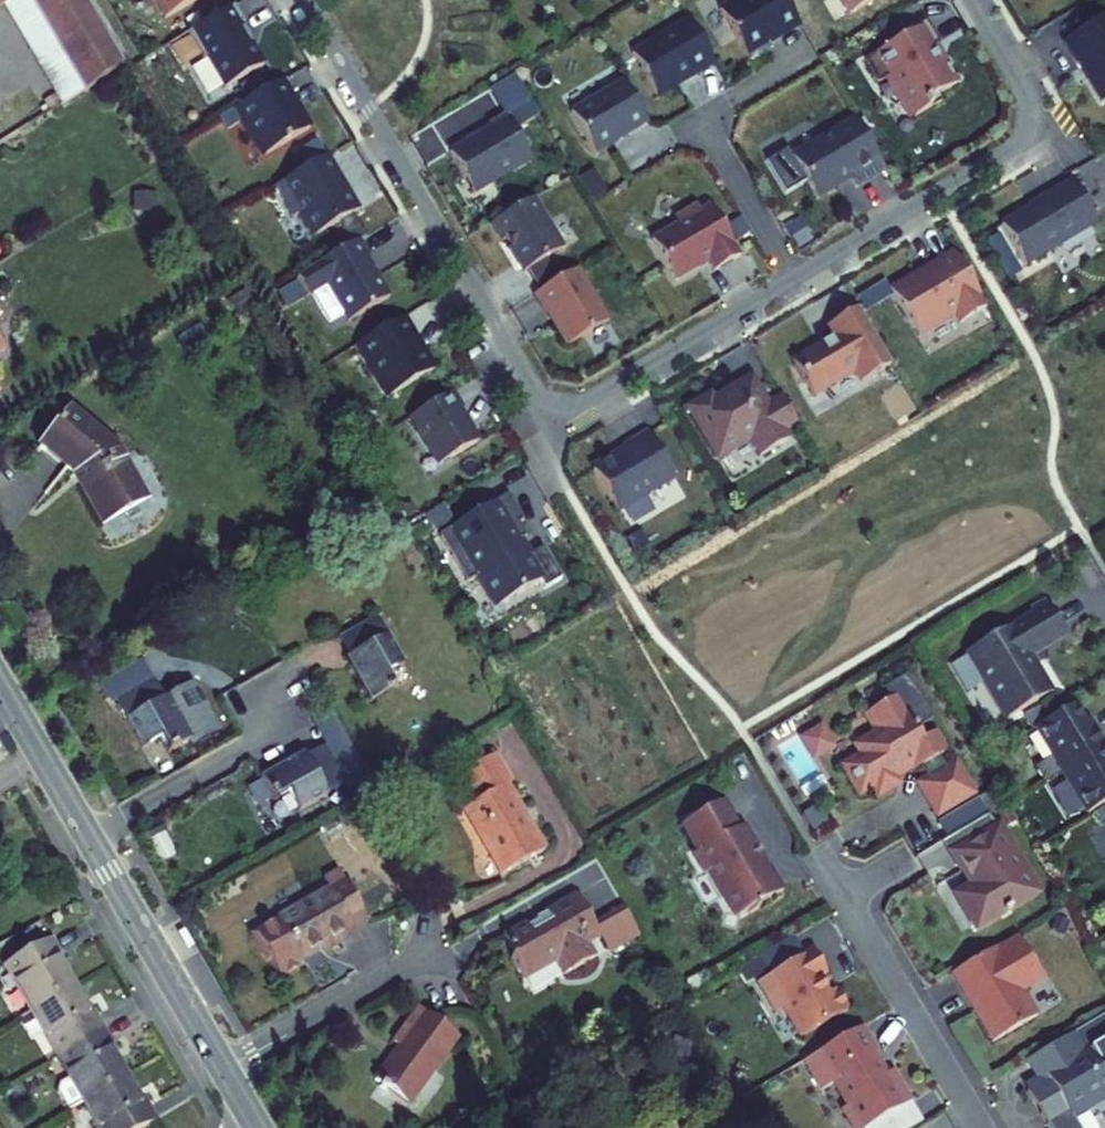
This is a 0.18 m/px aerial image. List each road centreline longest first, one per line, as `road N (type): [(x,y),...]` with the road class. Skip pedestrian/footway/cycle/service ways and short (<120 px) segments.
road 1 (residential): [(304,0),(535,388),(554,406),(595,397),(793,280)]
road 2 (secondary): [(225,1069),(0,684)]
road 3 (residential): [(793,280),(1022,142),(1029,99),(972,0)]
road 4 (residential): [(819,860),(980,1127)]
road 5 (residential): [(225,1069),(439,944)]
road 6 (residential): [(793,280),(705,128)]

